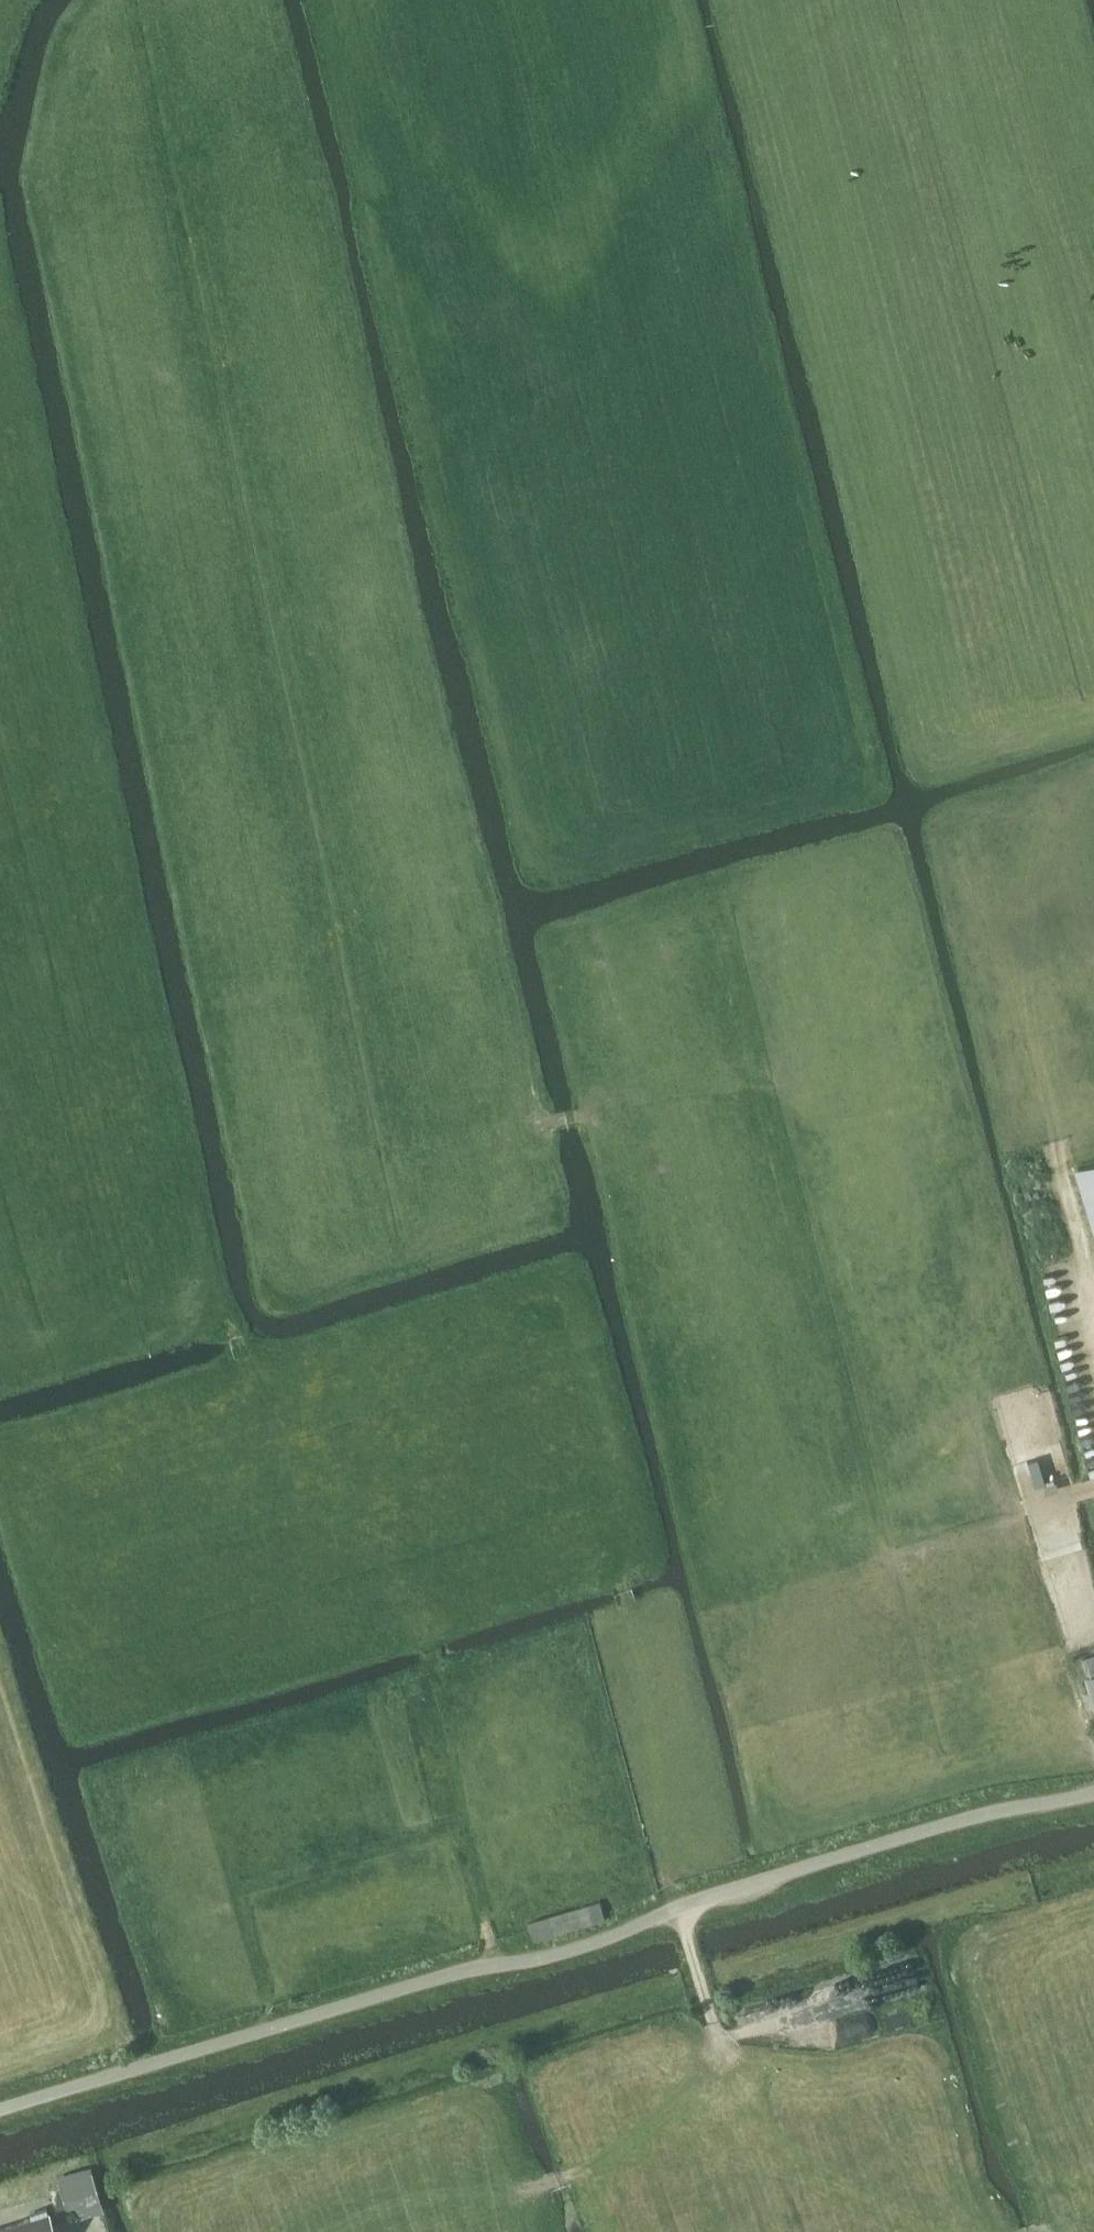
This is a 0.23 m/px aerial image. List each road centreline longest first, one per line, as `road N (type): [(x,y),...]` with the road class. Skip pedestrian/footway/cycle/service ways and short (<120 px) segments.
road 1 (unclassified): [(1093,1797),(1008,1813),(674,1913),(584,1953),(459,1977),(0,2116)]

